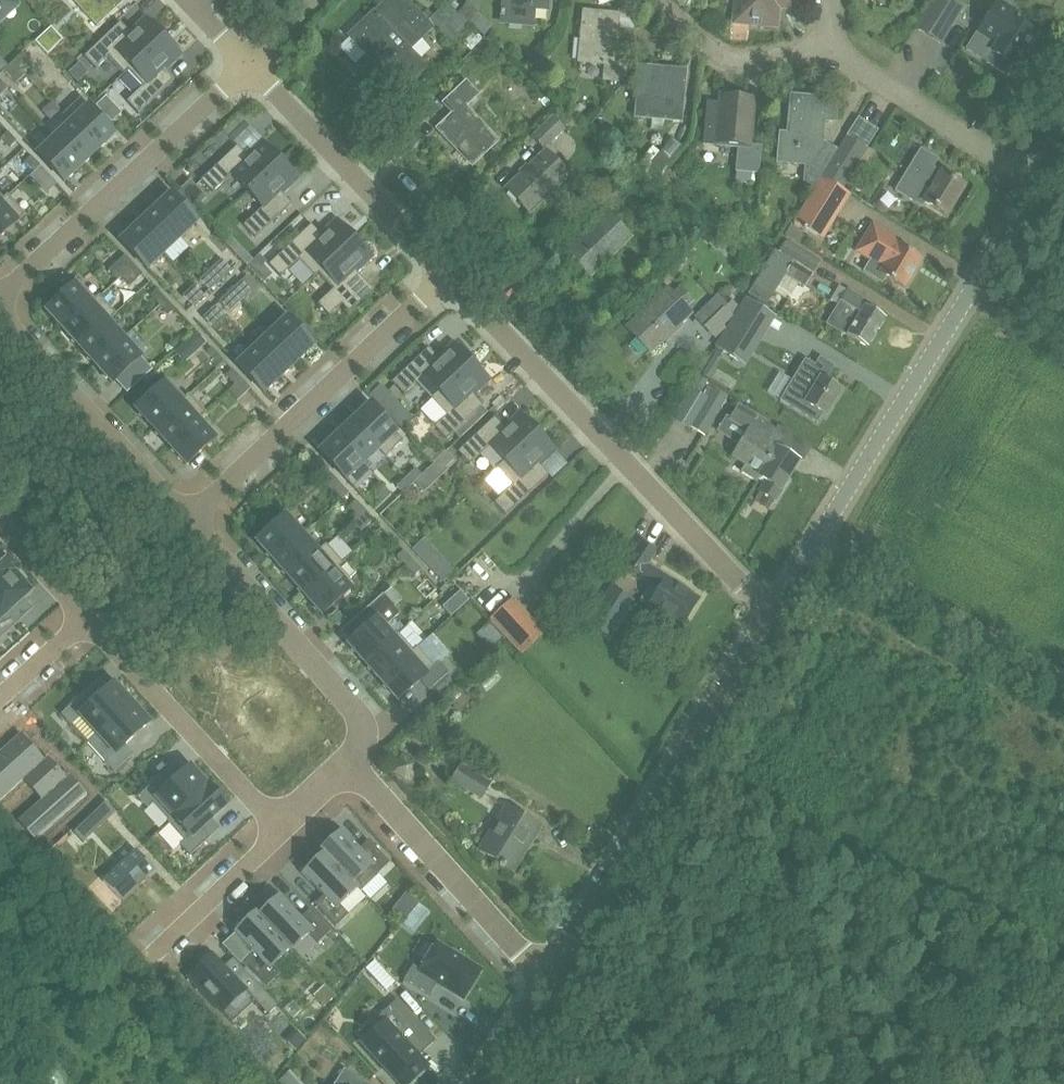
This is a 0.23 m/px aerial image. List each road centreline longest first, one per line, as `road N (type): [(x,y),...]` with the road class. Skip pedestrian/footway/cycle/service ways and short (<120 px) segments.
road 1 (tertiary): [(770,612),(1038,179)]
road 2 (residential): [(770,612),(449,273)]
road 3 (tertiary): [(546,981),(770,612)]
road 4 (residential): [(190,518),(449,273)]
road 5 (residential): [(0,297),(249,63)]
road 6 (residential): [(353,764),(366,739),(360,716),(190,518)]
road 7 (residential): [(546,981),(353,764)]
road 8 (residential): [(449,273),(249,63)]
road 9 (residential): [(282,829),(87,622)]
road 10 (residential): [(190,518),(0,316)]
road 11 (residential): [(1038,179),(827,49)]
road 12 (residential): [(827,49),(723,57),(655,0)]
road 13 (residential): [(282,829),(149,954)]
road 14 (residential): [(87,622),(0,525)]
road 15 (tertiary): [(484,1083),(546,981)]

